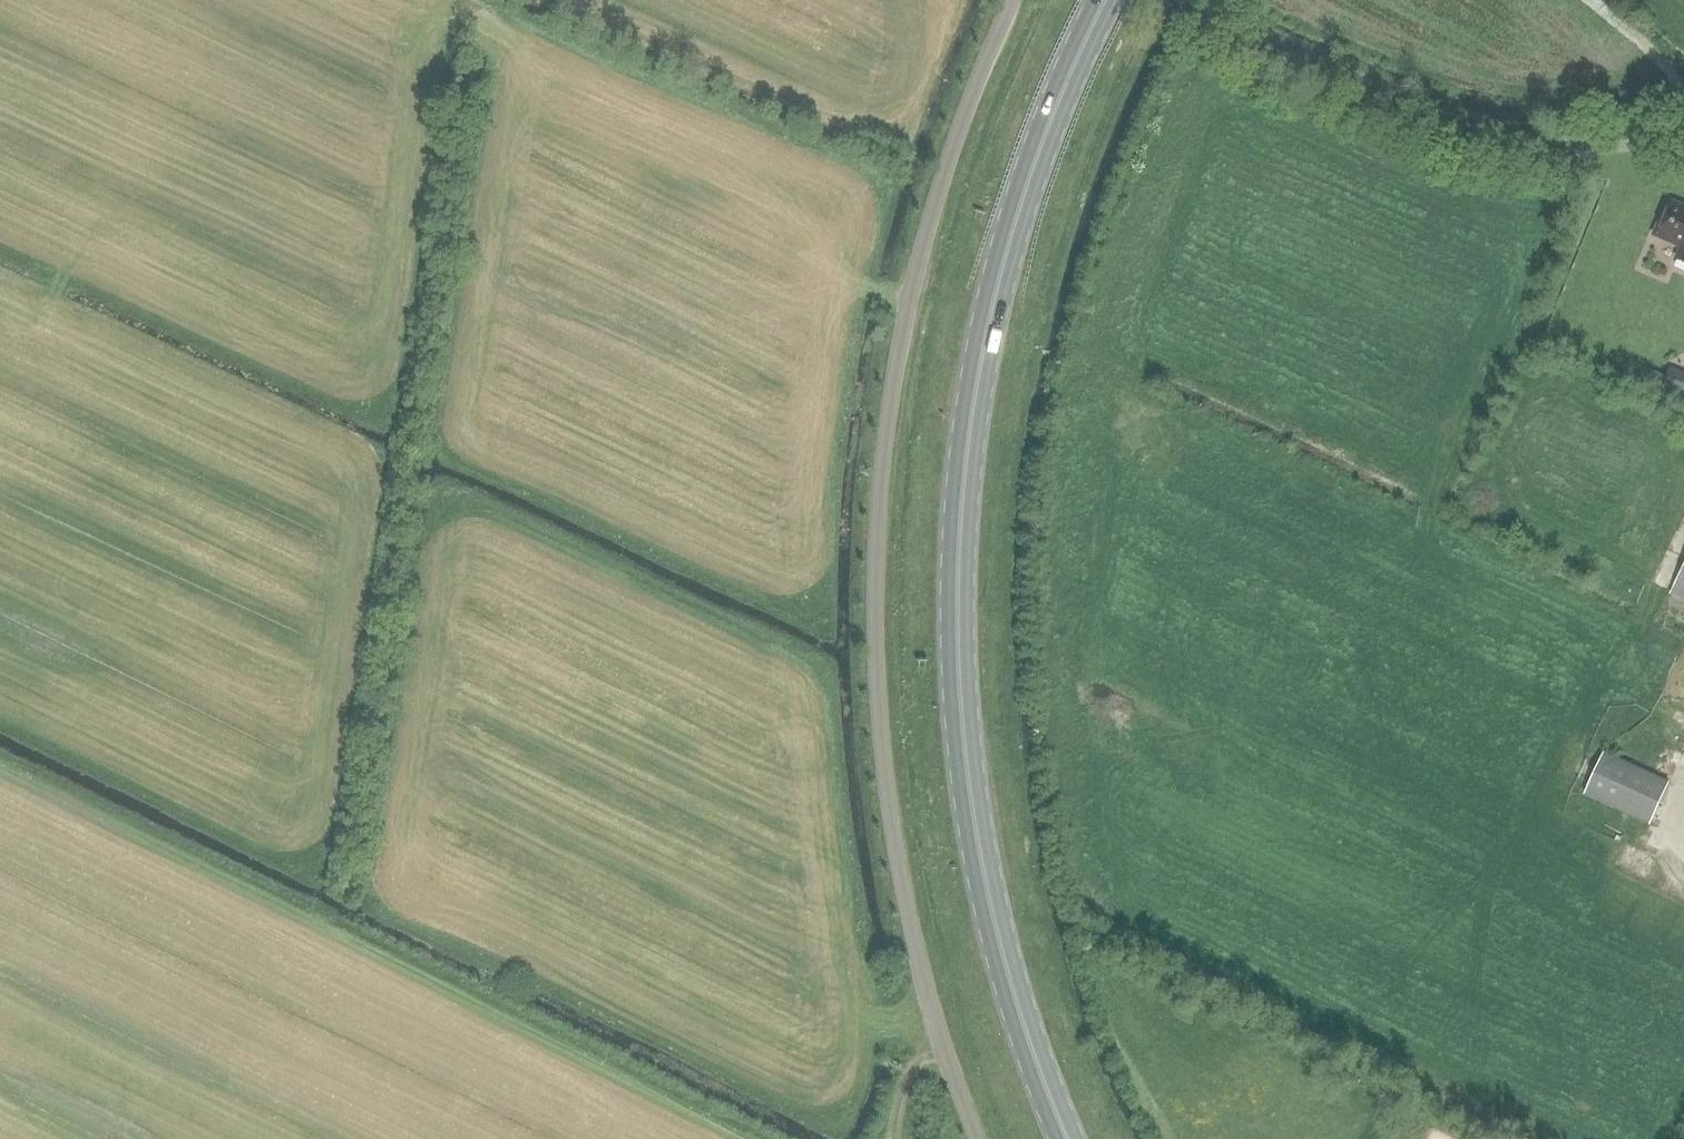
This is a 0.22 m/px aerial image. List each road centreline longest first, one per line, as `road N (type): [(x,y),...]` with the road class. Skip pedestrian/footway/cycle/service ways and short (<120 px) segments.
road 1 (trunk): [(1067,1138),(990,906),(961,715),(957,585),(965,456),(984,345),(1039,148),(1103,0)]
road 2 (unclassified): [(976,1138),(911,935),(894,831),(878,722),(877,487),(906,304),(953,133),(1012,0)]
road 3 (unclassified): [(1561,148),(1683,139)]

